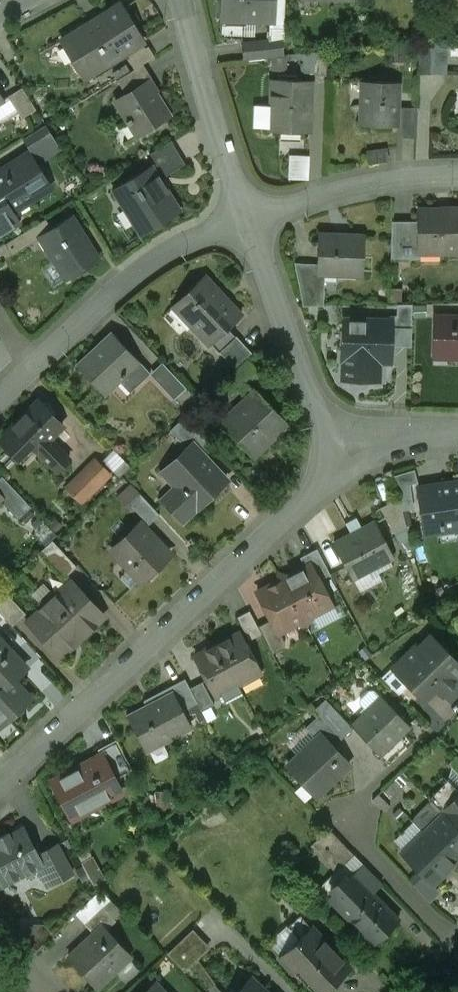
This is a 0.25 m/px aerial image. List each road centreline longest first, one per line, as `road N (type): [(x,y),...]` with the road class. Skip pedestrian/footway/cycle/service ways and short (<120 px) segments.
road 1 (residential): [(355,454),(0,785)]
road 2 (residential): [(245,220),(323,418),(355,454)]
road 3 (residential): [(245,220),(170,250),(124,281),(33,365)]
road 4 (residential): [(181,0),(245,220)]
road 5 (residential): [(245,220),(387,180),(457,174)]

